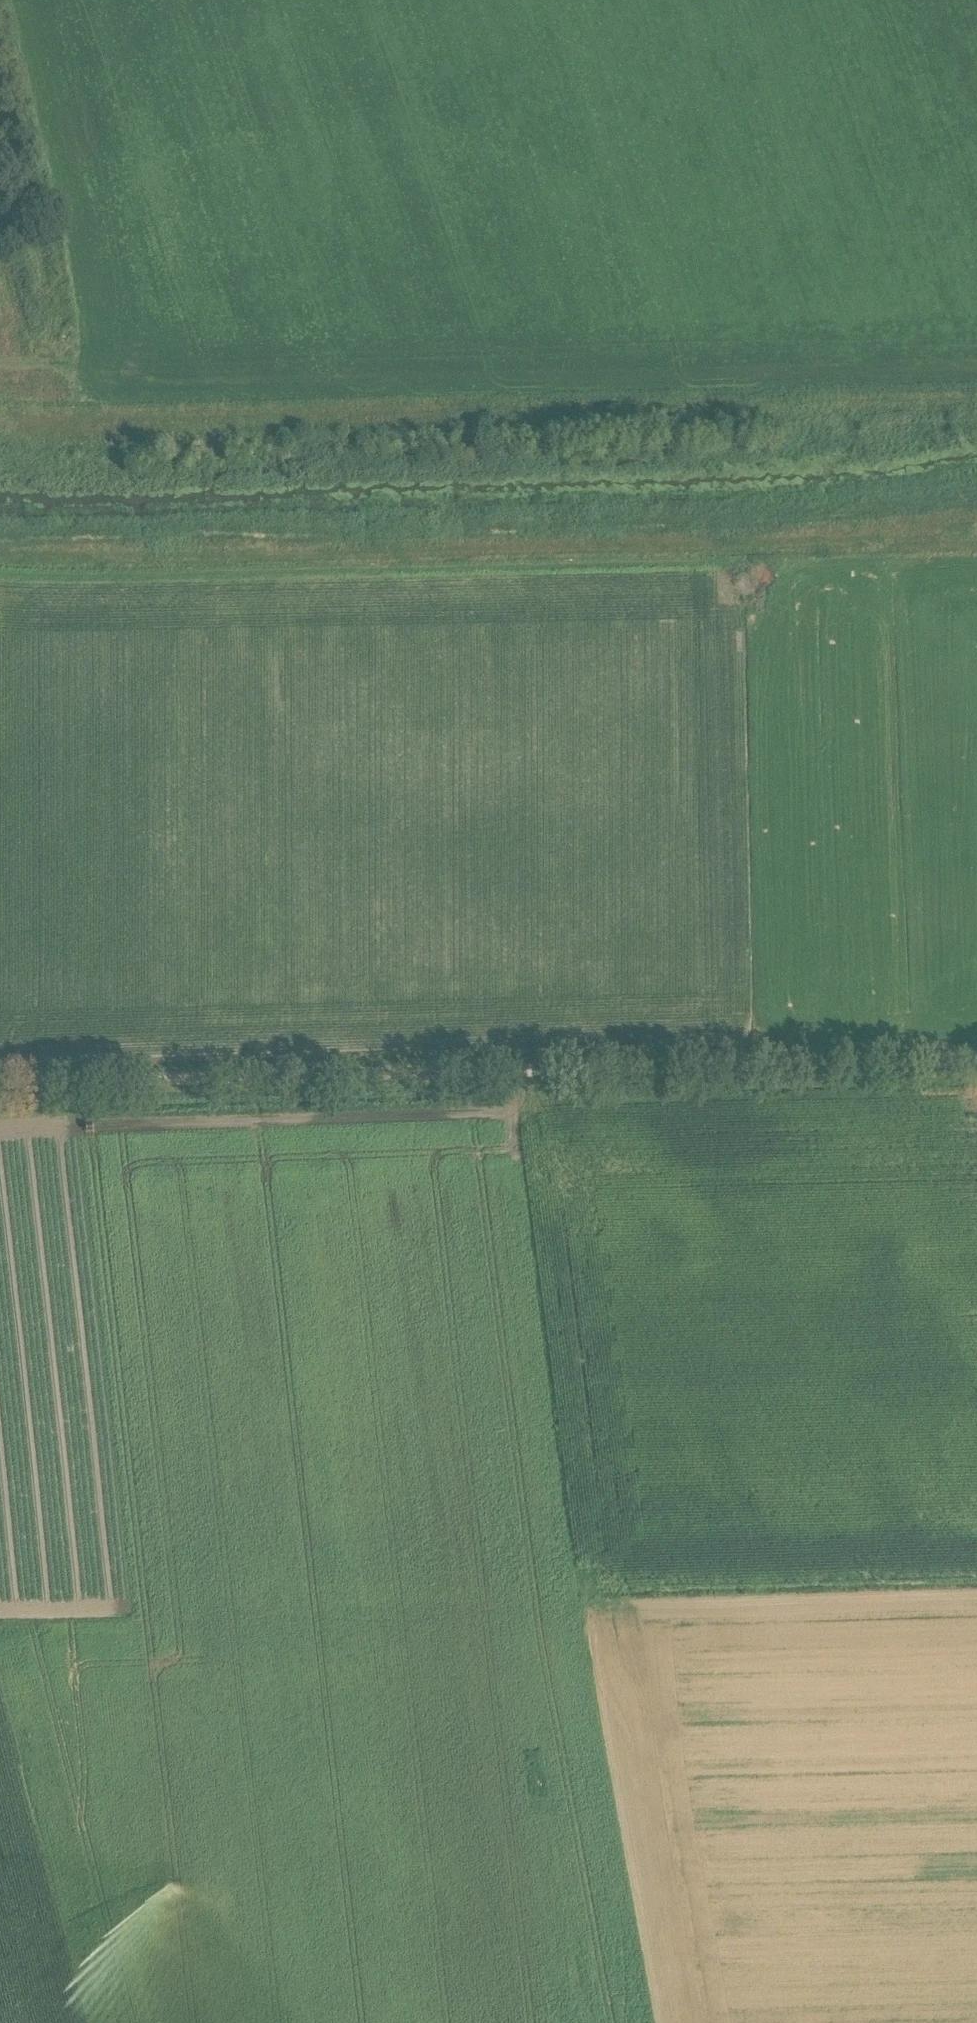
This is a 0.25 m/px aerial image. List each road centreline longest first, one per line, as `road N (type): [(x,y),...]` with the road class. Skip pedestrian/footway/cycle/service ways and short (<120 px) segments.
road 1 (unclassified): [(976,1055),(0,1082)]

